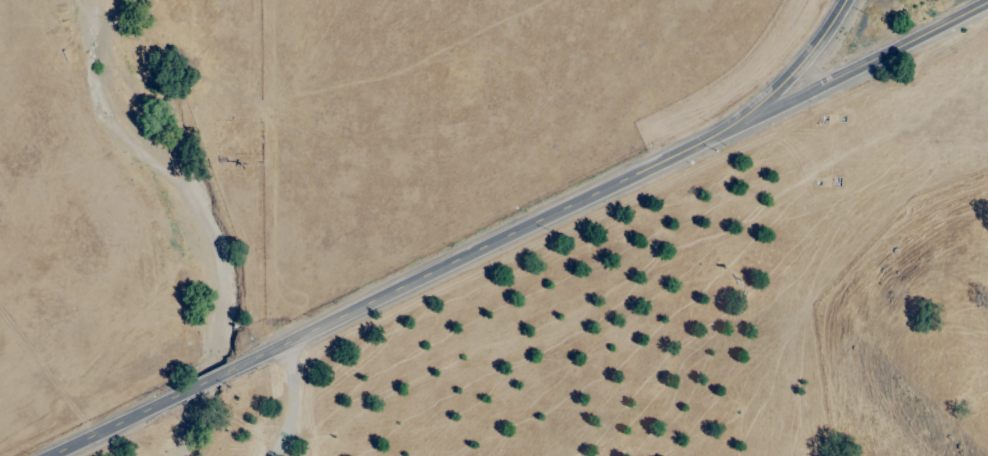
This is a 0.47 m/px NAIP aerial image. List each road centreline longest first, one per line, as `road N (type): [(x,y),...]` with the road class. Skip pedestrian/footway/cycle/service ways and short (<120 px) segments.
road 1 (secondary): [(850,0),(838,25),(758,113),(672,165),(57,455)]
road 2 (tertiary): [(987,4),(834,84),(758,113)]
road 3 (residential): [(99,436),(0,308)]

